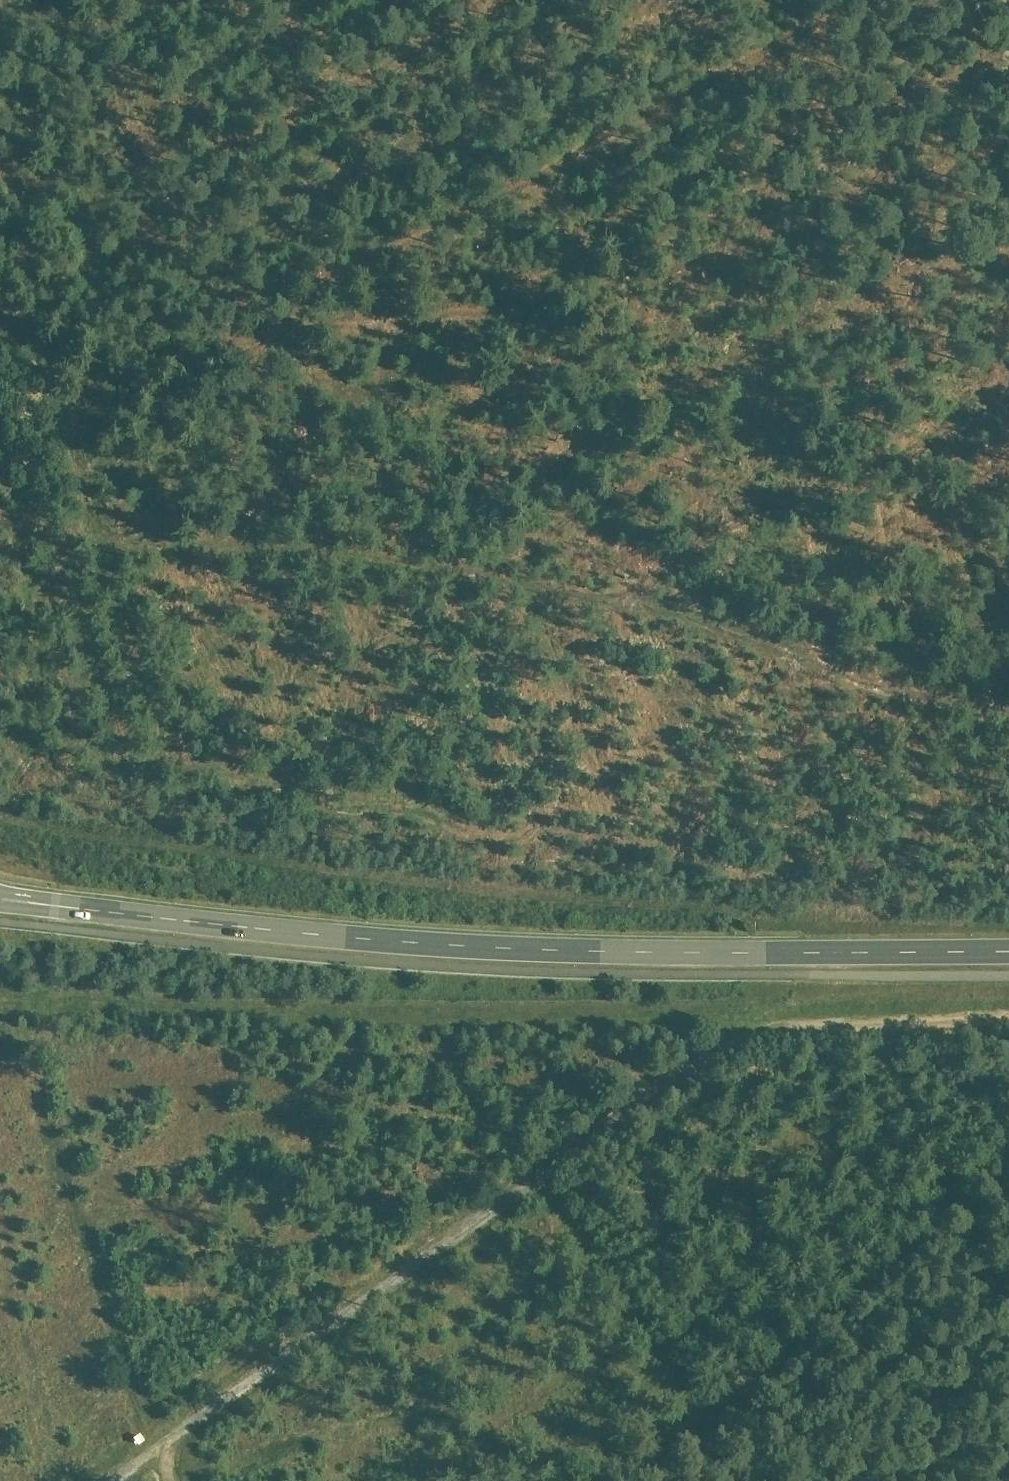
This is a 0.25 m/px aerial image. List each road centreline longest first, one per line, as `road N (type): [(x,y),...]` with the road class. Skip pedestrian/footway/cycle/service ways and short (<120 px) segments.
road 1 (track): [(103,1480),(655,1089),(753,1042),(1008,1022)]
road 2 (tertiary): [(6,905),(403,947),(606,958),(1008,955)]

